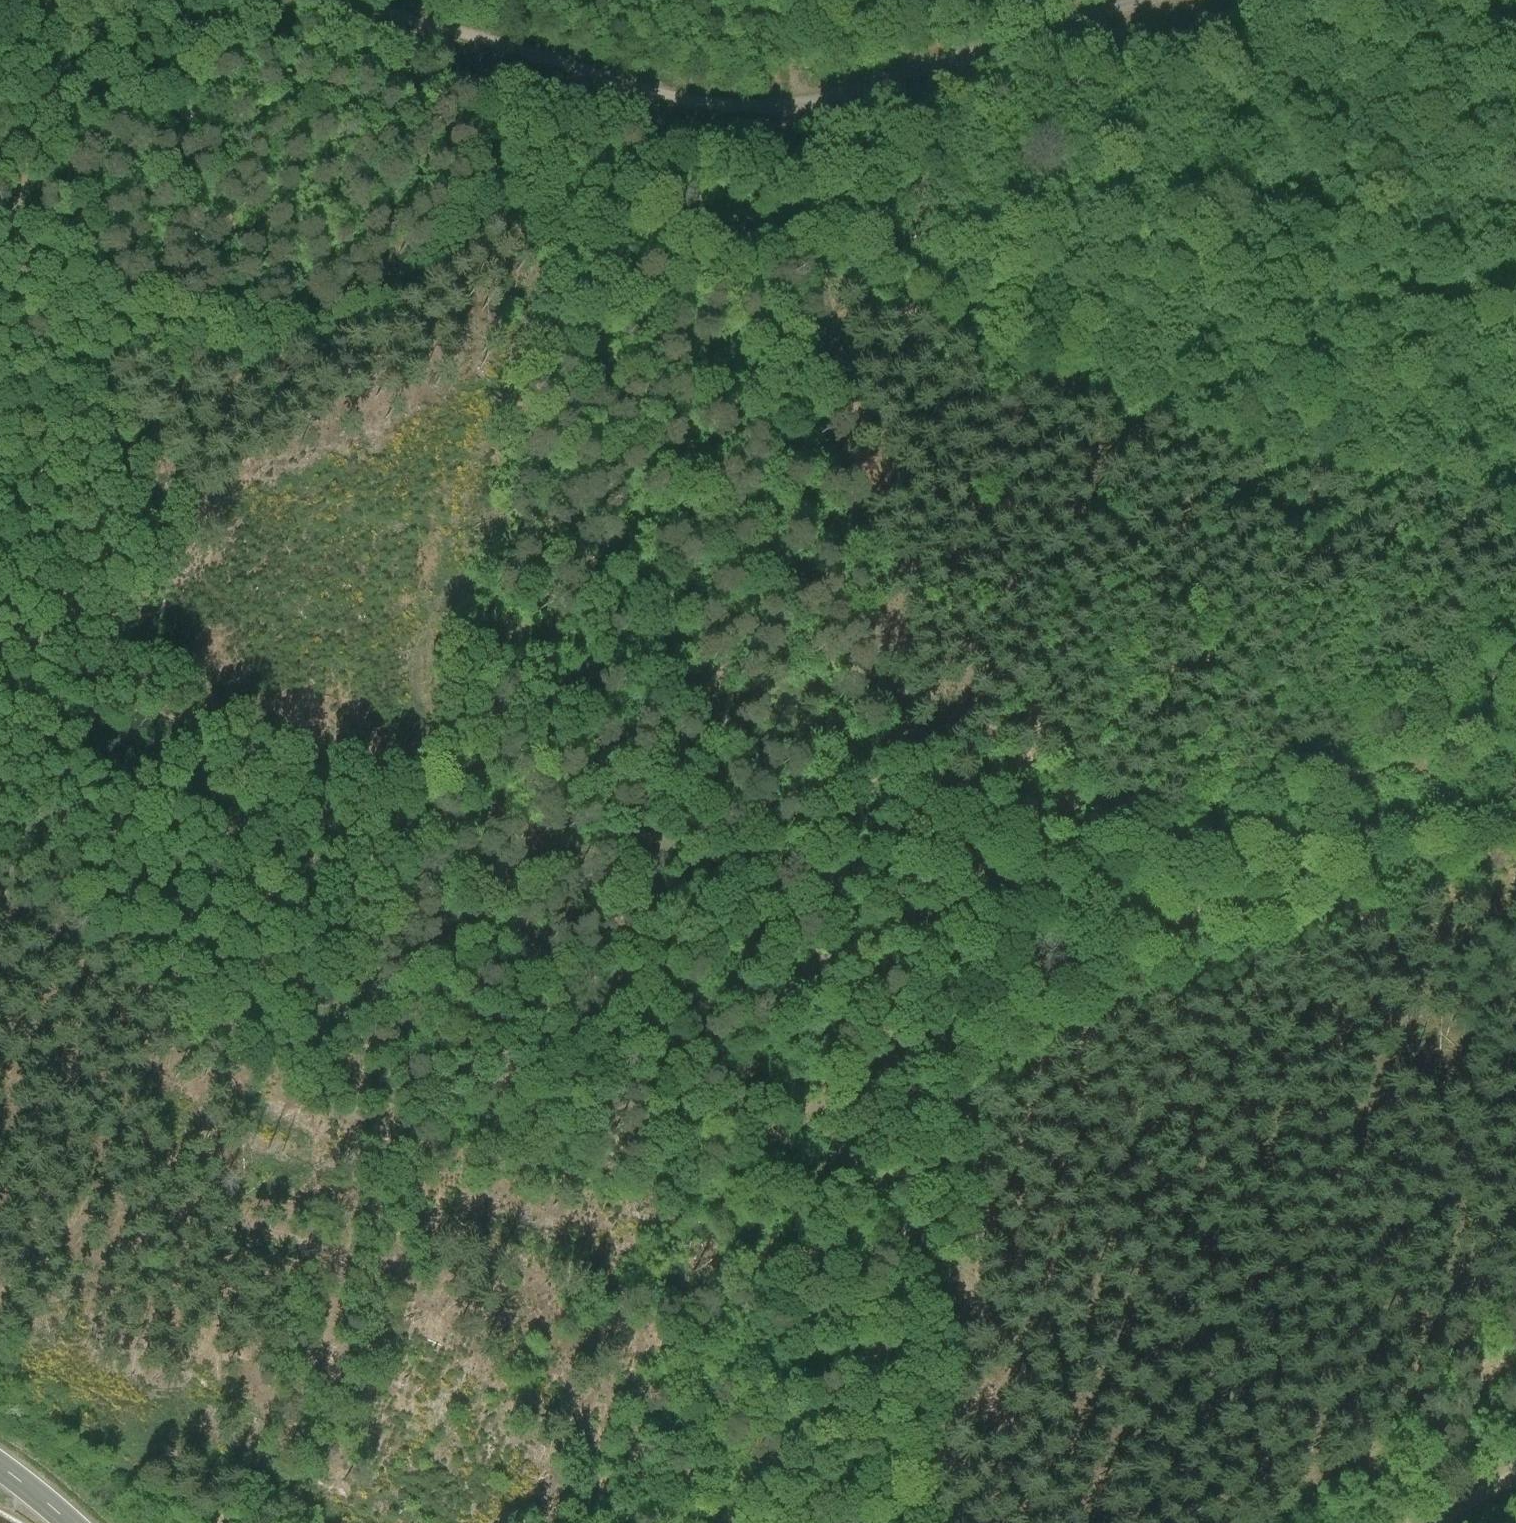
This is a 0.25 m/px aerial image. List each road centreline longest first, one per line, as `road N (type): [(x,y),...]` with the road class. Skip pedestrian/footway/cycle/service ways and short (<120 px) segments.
road 1 (track): [(1165,0),(870,88),(777,109),(718,110),(331,0)]
road 2 (track): [(349,1522),(230,1461)]

